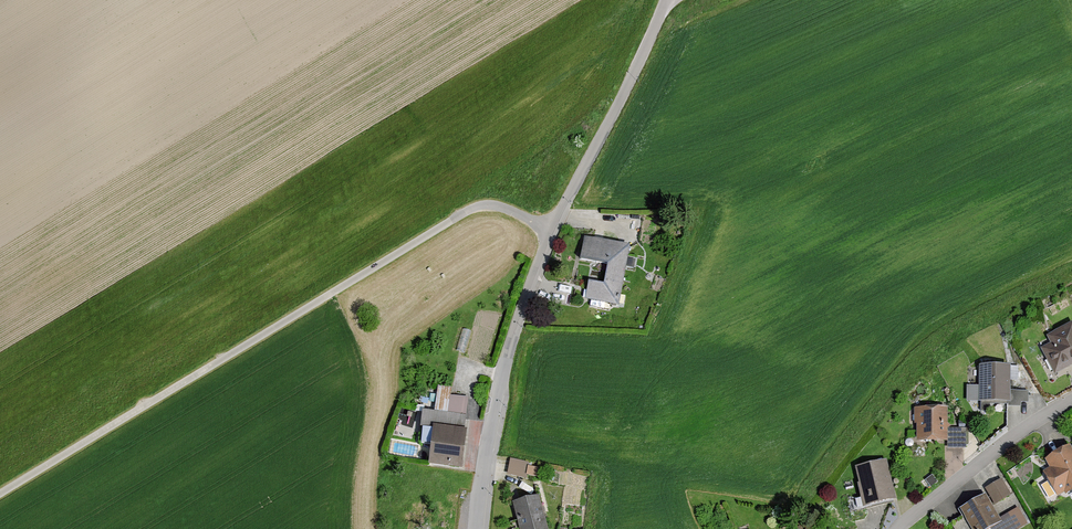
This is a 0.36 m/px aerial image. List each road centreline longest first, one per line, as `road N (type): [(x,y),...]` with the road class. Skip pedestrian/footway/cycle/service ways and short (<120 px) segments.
road 1 (track): [(0,495),(453,221),(497,209),(556,233)]
road 2 (unclassified): [(666,0),(531,288),(480,528)]
road 3 (residential): [(1071,398),(895,528)]

